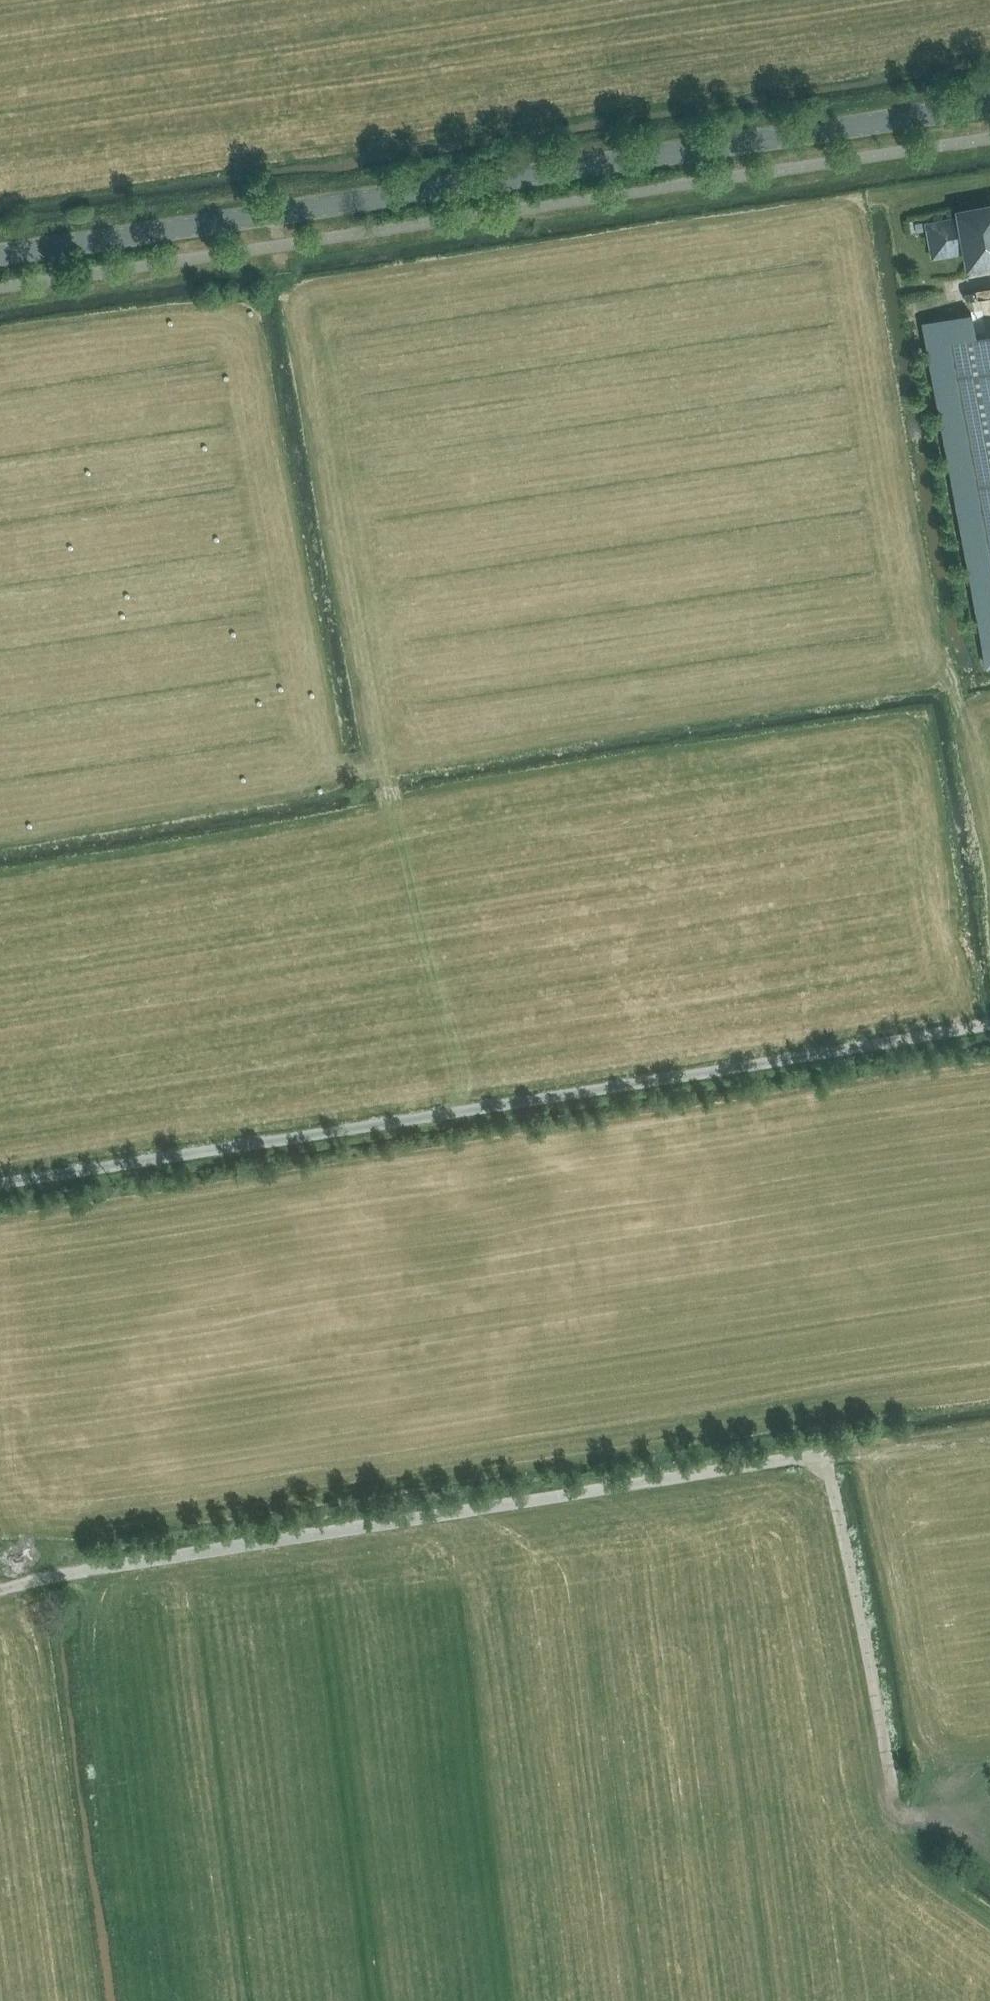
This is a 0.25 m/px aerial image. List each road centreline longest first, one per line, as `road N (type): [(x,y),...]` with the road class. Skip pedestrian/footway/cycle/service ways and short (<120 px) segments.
road 1 (tertiary): [(0,255),(989,105)]

